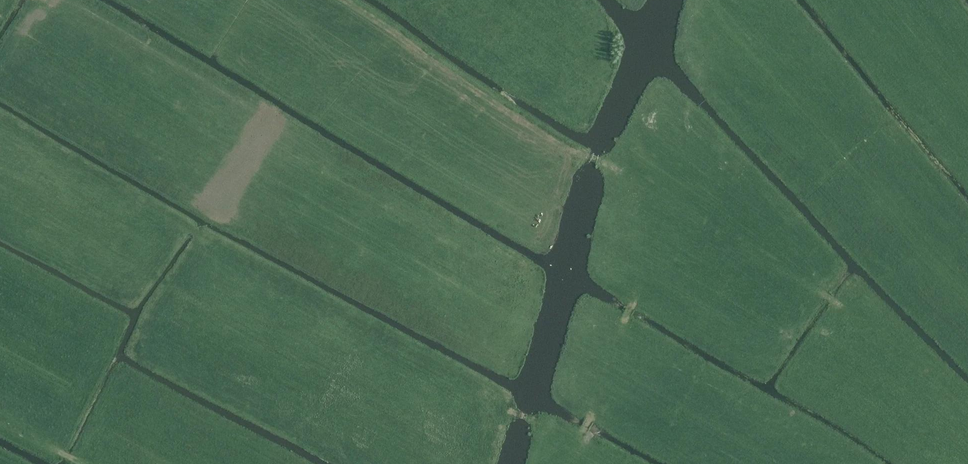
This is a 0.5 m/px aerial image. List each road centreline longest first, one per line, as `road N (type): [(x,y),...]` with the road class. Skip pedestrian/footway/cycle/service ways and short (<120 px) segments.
road 1 (track): [(511,413),(583,439),(637,300),(626,177)]
road 2 (track): [(626,177),(552,140),(344,0)]
road 3 (track): [(842,306),(626,177)]
road 4 (track): [(210,243),(0,120)]

